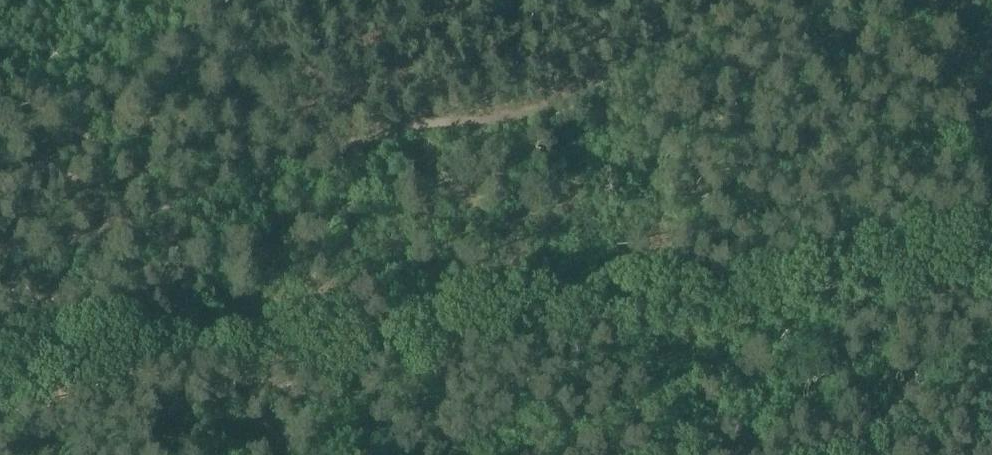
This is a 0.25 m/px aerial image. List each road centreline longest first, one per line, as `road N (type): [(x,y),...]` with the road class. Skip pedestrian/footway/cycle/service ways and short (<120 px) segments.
road 1 (track): [(991,239),(722,305),(418,305),(125,321),(28,365),(0,366)]

